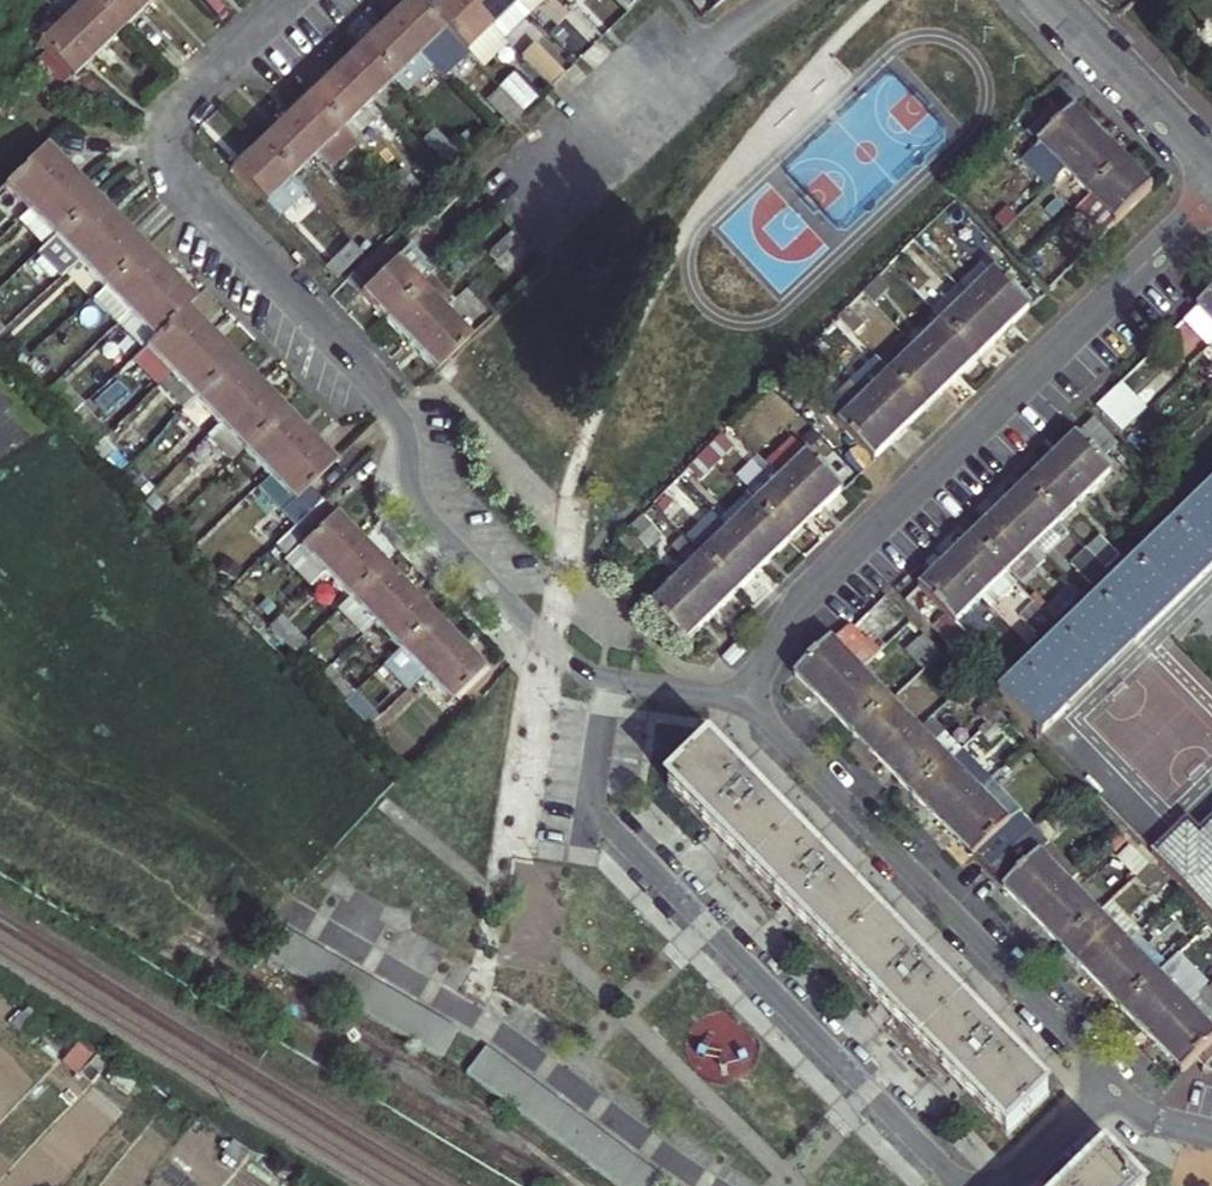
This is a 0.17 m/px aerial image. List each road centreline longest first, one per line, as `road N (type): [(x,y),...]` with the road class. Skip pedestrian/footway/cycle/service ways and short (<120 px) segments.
road 1 (residential): [(1211,197),(813,588),(776,639),(757,700)]
road 2 (residential): [(757,700),(773,734),(1077,1040),(1113,1091),(1152,1118),(1211,1135)]
road 3 (residential): [(390,407),(180,184),(166,154),(177,110),(287,0)]
road 4 (residential): [(390,407),(402,423),(419,508),(575,664),(609,680),(757,700)]
road 5 (tertiary): [(1211,167),(1049,0)]

